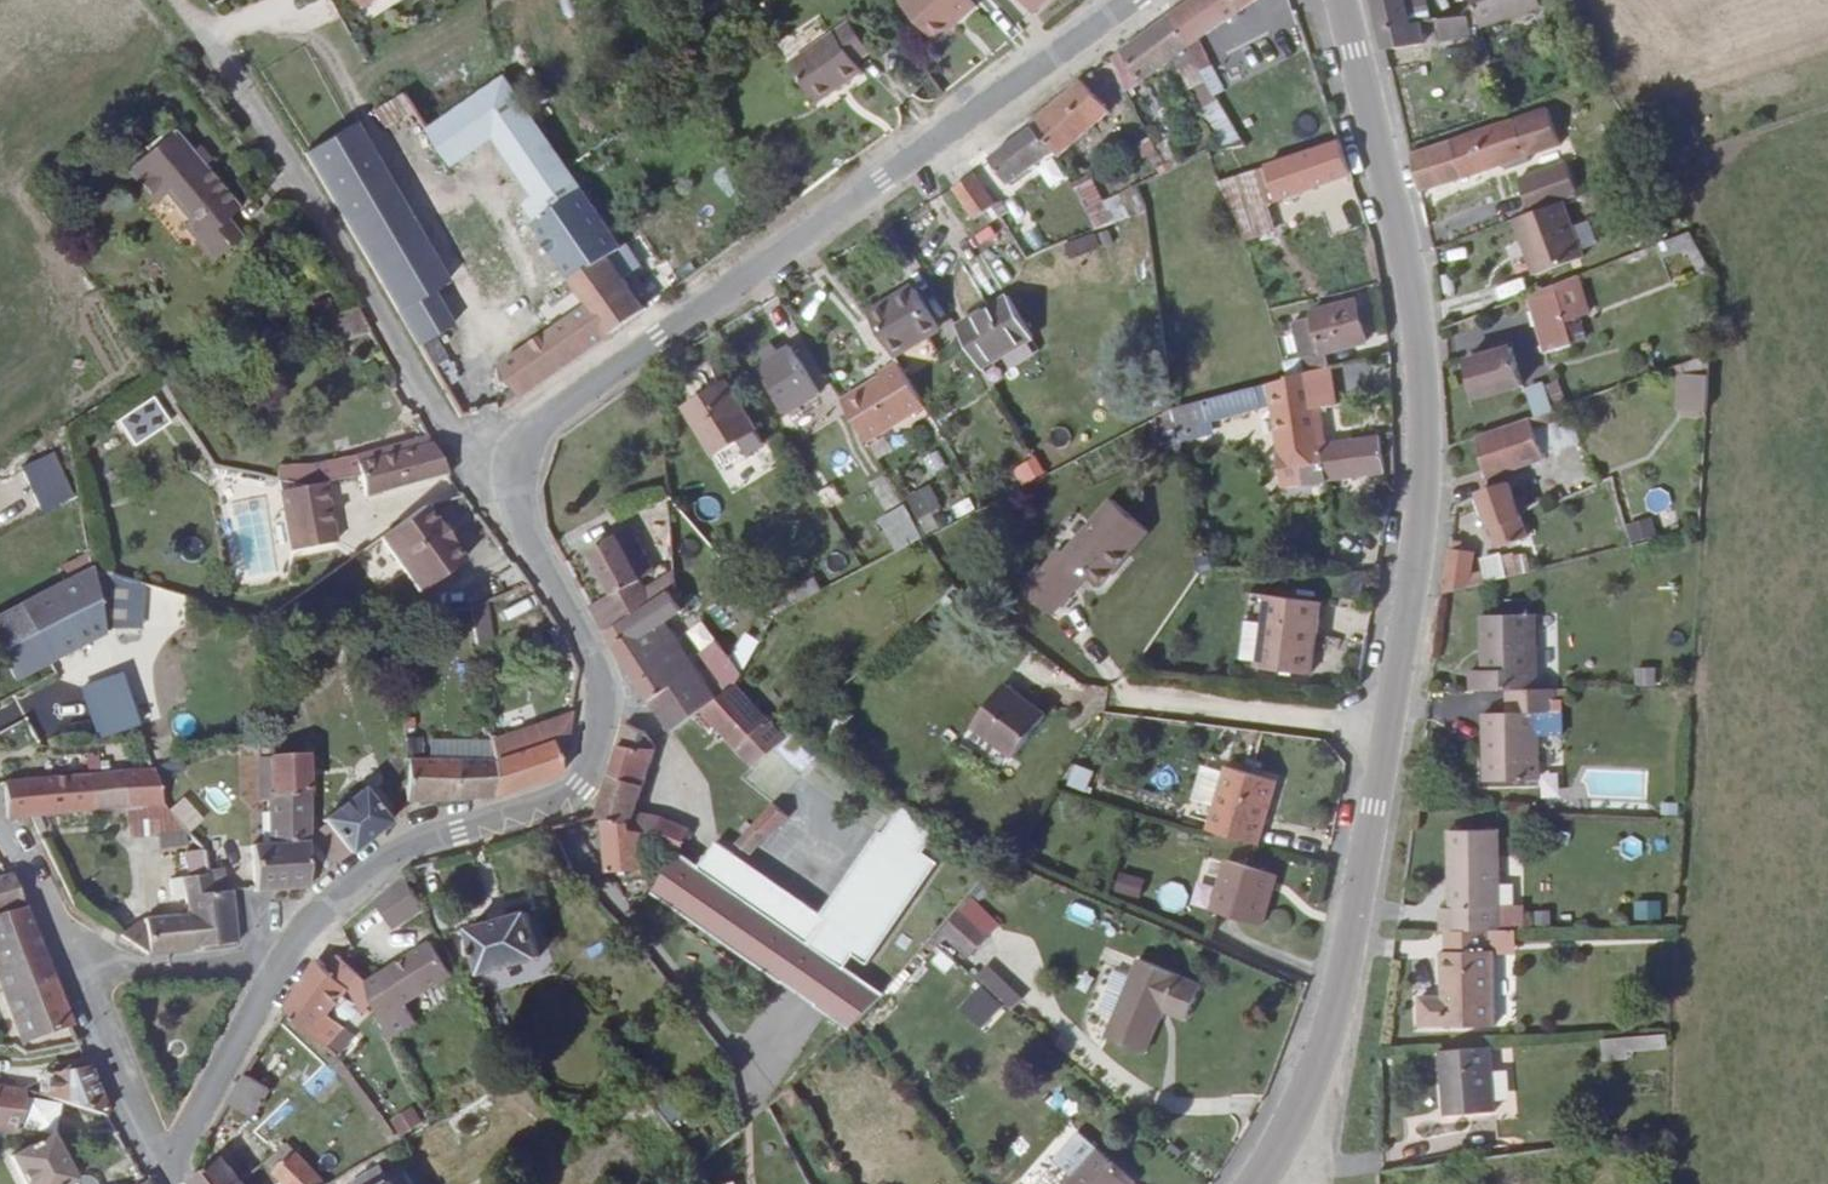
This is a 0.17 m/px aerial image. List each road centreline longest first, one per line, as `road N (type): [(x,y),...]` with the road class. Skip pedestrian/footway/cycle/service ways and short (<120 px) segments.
road 1 (tertiary): [(1261,1183),(1289,1139),(1340,1013),(1425,512),(1419,352),(1399,225),(1341,0)]
road 2 (residential): [(1126,0),(942,147),(530,424),(501,483)]
road 3 (residential): [(501,483),(517,533),(580,619),(610,700),(586,785),(540,808),(451,828),(396,858),(313,925),(290,965)]
road 4 (residential): [(501,483),(460,447),(302,181),(193,47)]
road 5 (residential): [(290,965),(165,1179)]
road 6 (residential): [(74,970),(115,1085),(165,1179)]
road 7 (residential): [(290,965),(74,970)]
road 8 (residential): [(0,832),(74,970)]

